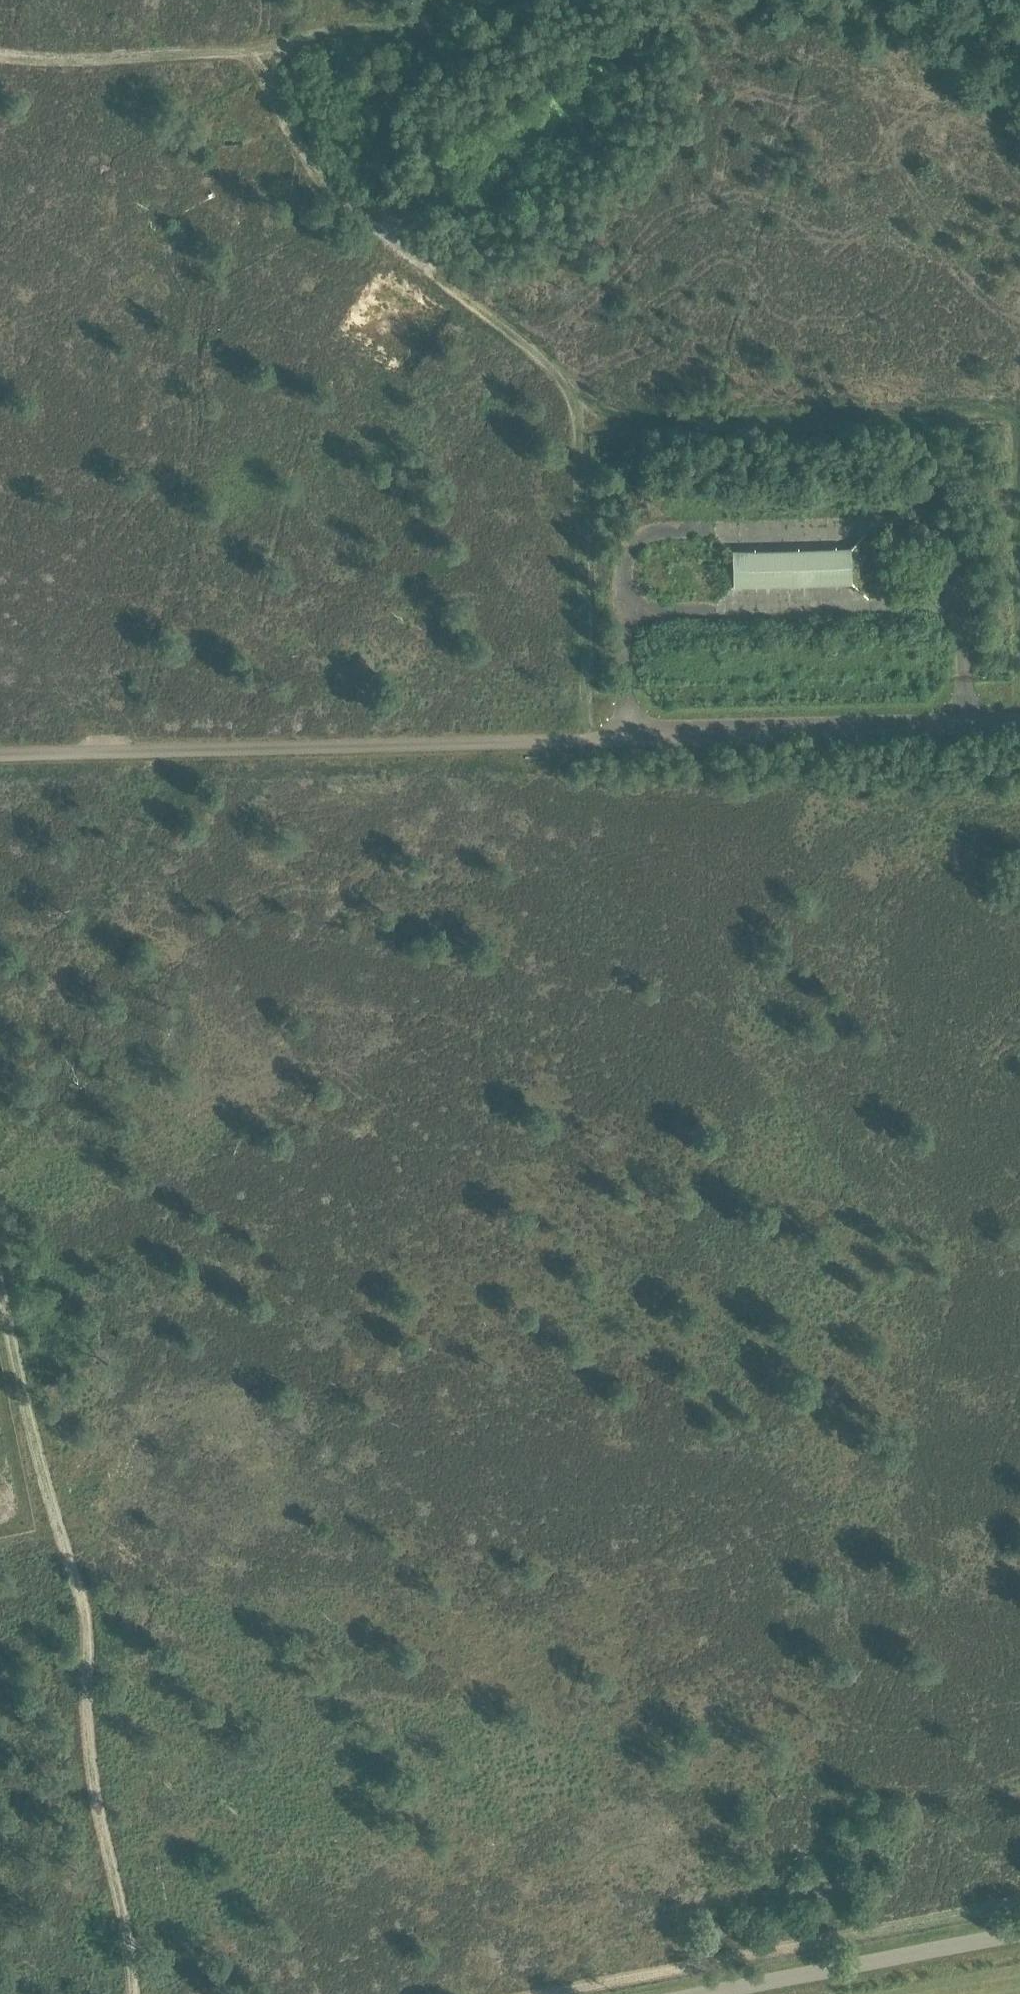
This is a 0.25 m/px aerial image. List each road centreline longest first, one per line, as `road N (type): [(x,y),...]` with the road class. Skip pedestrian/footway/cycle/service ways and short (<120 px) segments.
road 1 (track): [(263,48),(280,114),(351,212),(540,355),(574,403),(590,740)]
road 2 (track): [(0,1286),(27,1414),(83,1606),(90,1764),(135,1993)]
road 3 (track): [(0,56),(104,61),(359,33),(429,33),(457,30),(515,0)]
road 4 (track): [(562,1993),(1019,1904)]
road 5 (unclassified): [(698,1993),(1019,1932)]

